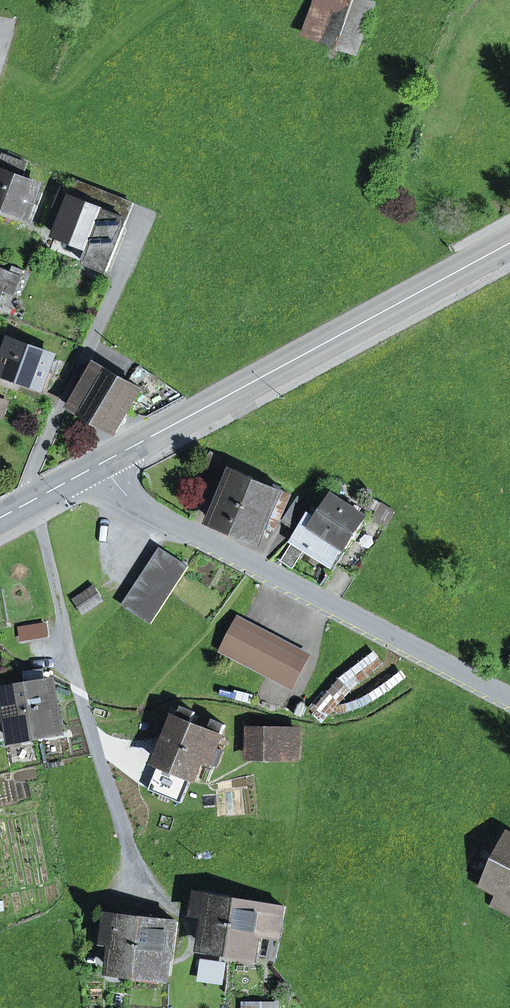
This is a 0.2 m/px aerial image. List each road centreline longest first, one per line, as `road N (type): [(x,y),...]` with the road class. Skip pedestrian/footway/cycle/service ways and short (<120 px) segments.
road 1 (tertiary): [(103,463),(141,505),(509,699)]
road 2 (primary): [(509,244),(103,463)]
road 3 (residential): [(31,499),(86,717),(130,853)]
road 4 (residential): [(149,213),(30,475),(31,499)]

